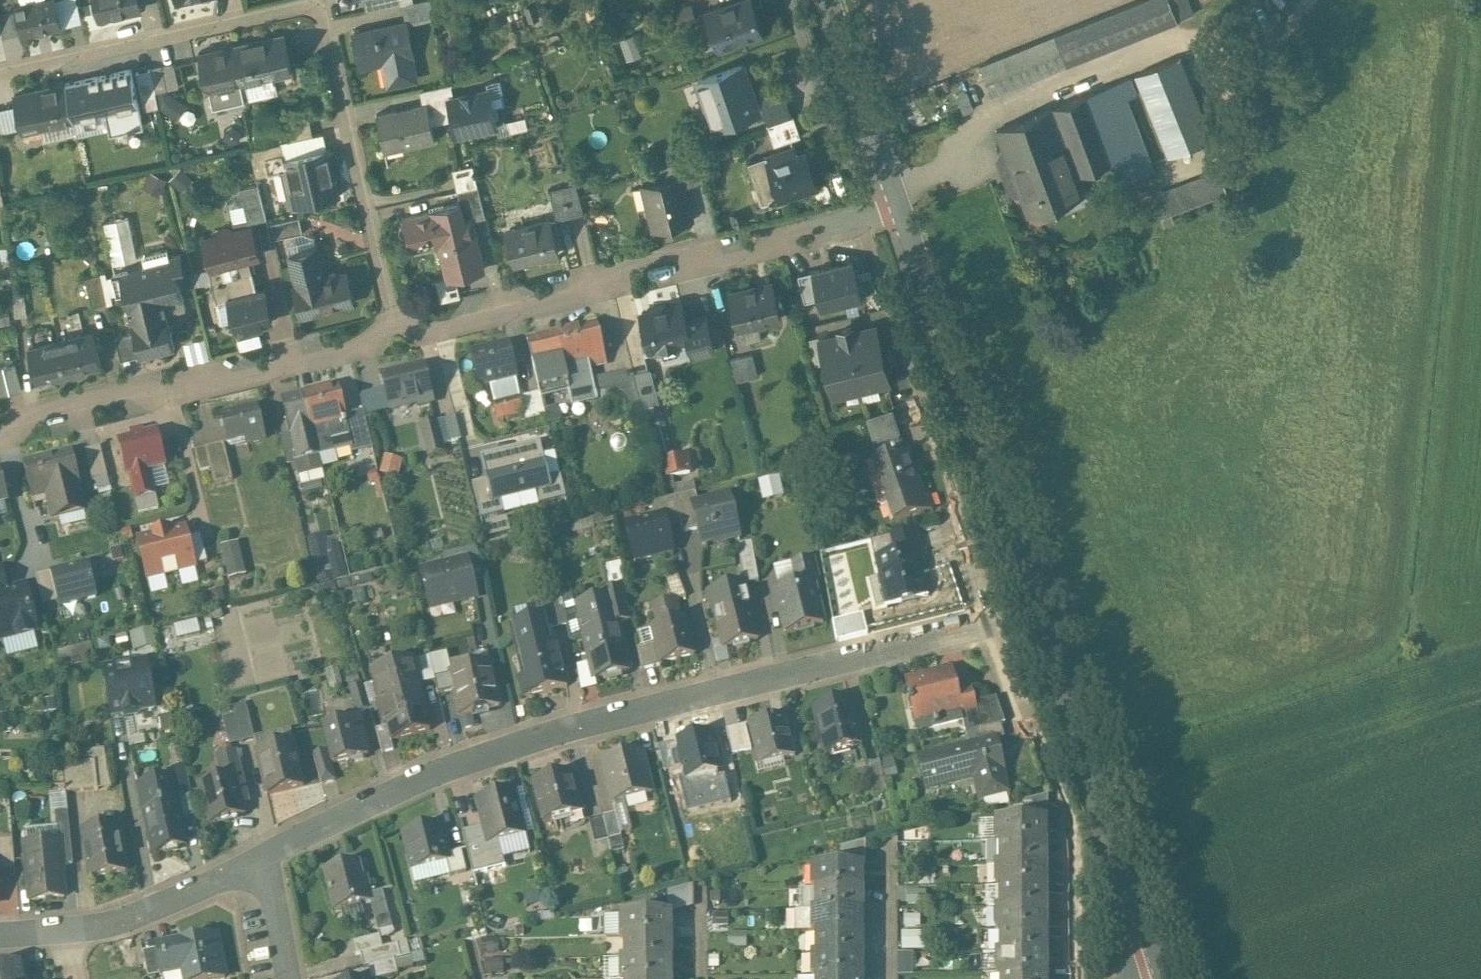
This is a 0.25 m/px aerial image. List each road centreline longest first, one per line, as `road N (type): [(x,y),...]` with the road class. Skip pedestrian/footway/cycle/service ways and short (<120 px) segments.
road 1 (tertiary): [(1165,978),(904,206)]
road 2 (residential): [(262,860),(427,775),(517,743),(996,623)]
road 3 (residential): [(0,71),(298,6),(322,11),(398,332)]
road 4 (residential): [(904,206),(398,332)]
road 5 (residential): [(398,332),(0,431)]
road 6 (tertiary): [(904,206),(829,0)]
road 7 (residential): [(66,931),(114,925),(262,860)]
road 8 (residential): [(284,978),(262,860)]

